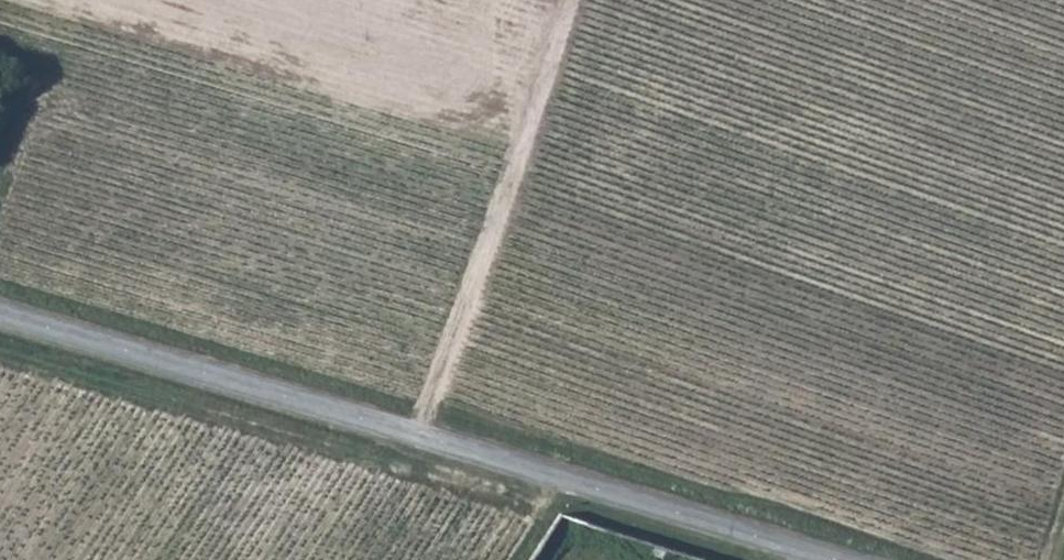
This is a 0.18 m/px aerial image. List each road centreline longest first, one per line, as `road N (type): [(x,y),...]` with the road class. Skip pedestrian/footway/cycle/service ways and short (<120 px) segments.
road 1 (unclassified): [(0,312),(834,559)]
road 2 (track): [(570,0),(421,436)]

